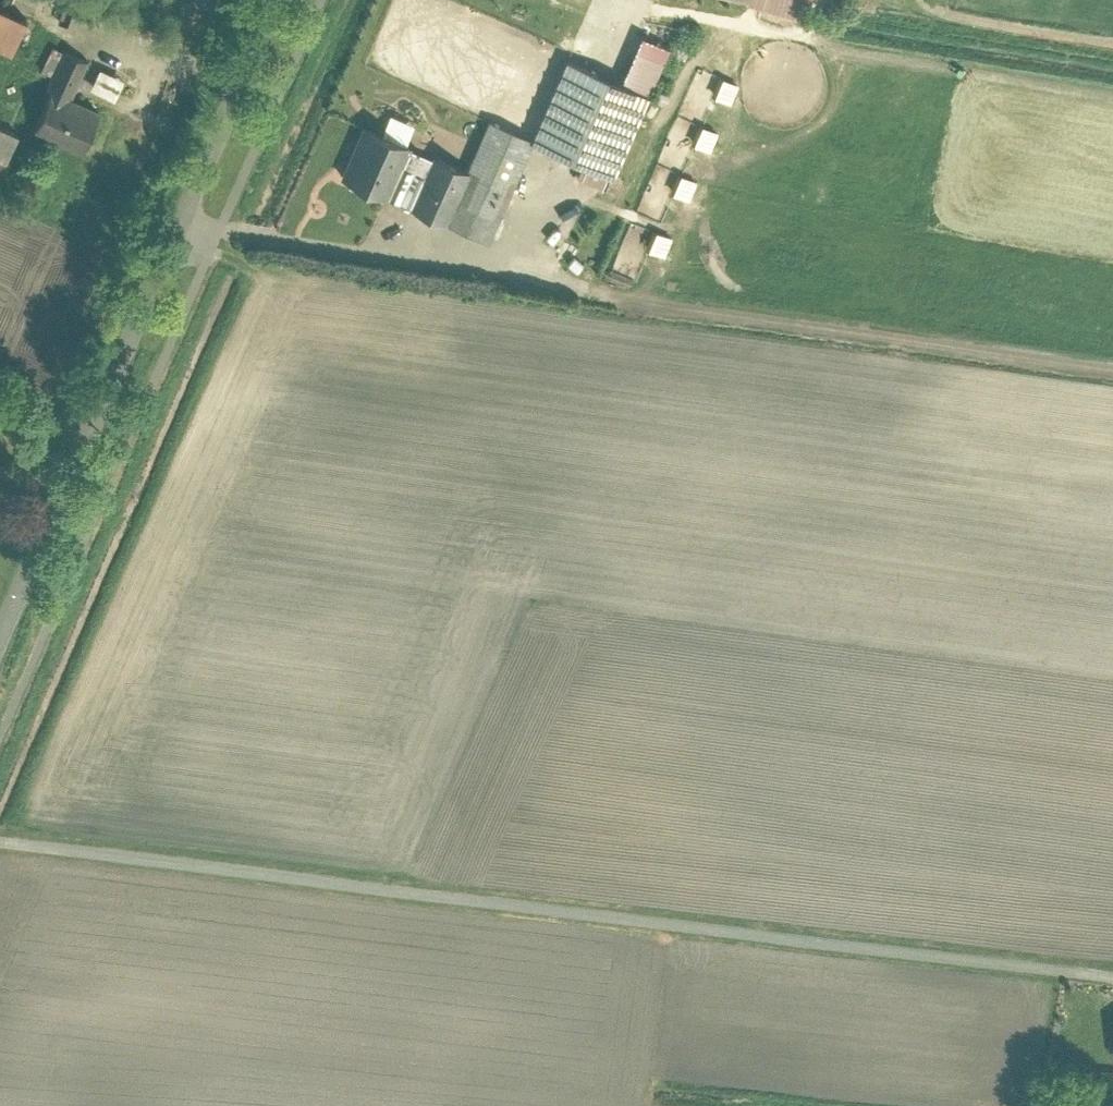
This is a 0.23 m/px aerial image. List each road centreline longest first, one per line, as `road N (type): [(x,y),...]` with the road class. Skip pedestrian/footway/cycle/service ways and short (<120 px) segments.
road 1 (tertiary): [(274,0),(0,631)]

